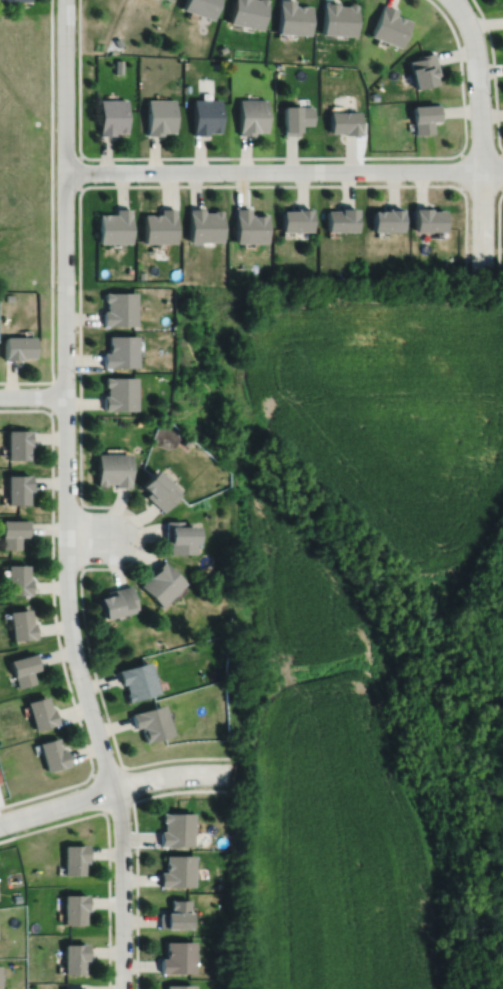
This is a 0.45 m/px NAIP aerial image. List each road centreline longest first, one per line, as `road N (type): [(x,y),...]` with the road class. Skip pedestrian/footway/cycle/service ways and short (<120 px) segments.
road 1 (residential): [(123,988),(119,809),(73,647),(66,581),(65,0)]
road 2 (residential): [(502,170),(65,171)]
road 3 (residential): [(454,0),(476,58),(483,271)]
road 4 (residential): [(0,823),(158,776),(230,773)]

